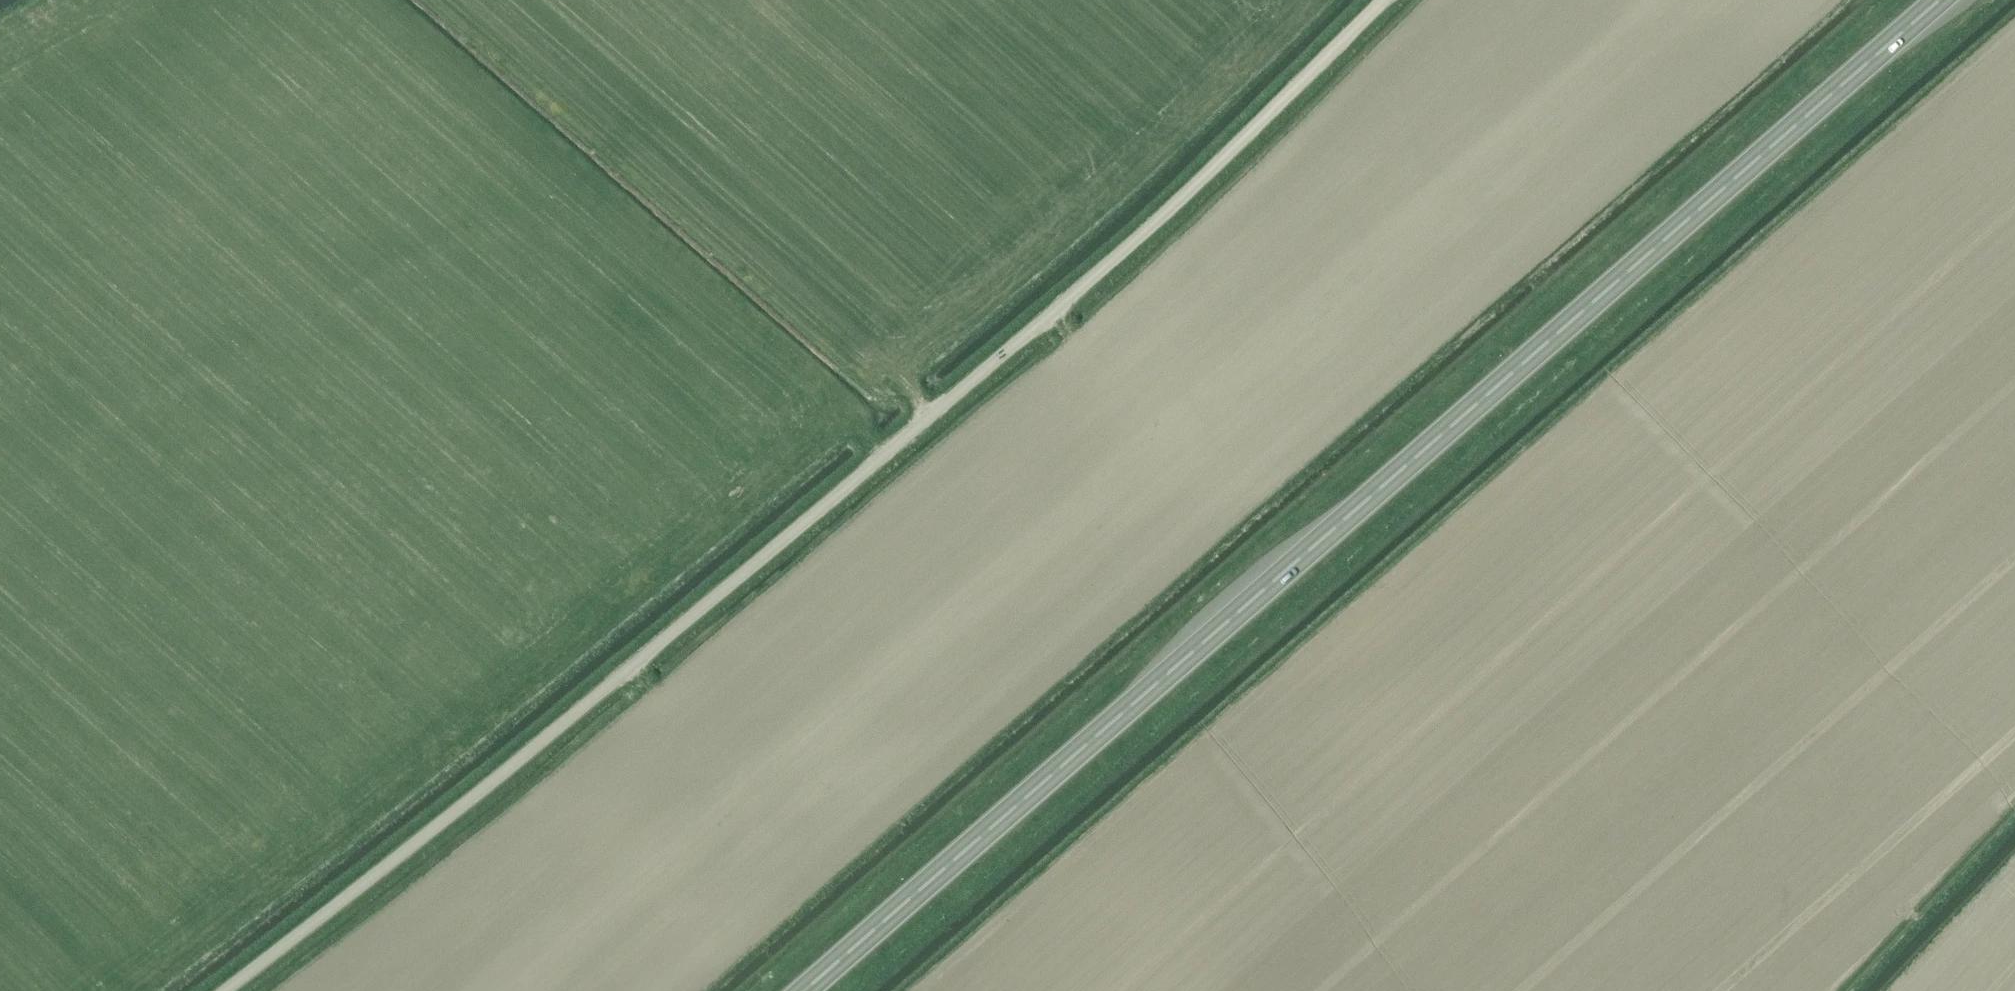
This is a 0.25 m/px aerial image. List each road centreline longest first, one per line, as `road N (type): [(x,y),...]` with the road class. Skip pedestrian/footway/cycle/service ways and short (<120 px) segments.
road 1 (unclassified): [(216,990),(784,539),(1140,235),(1382,0)]
road 2 (trunk): [(804,990),(1951,0)]

